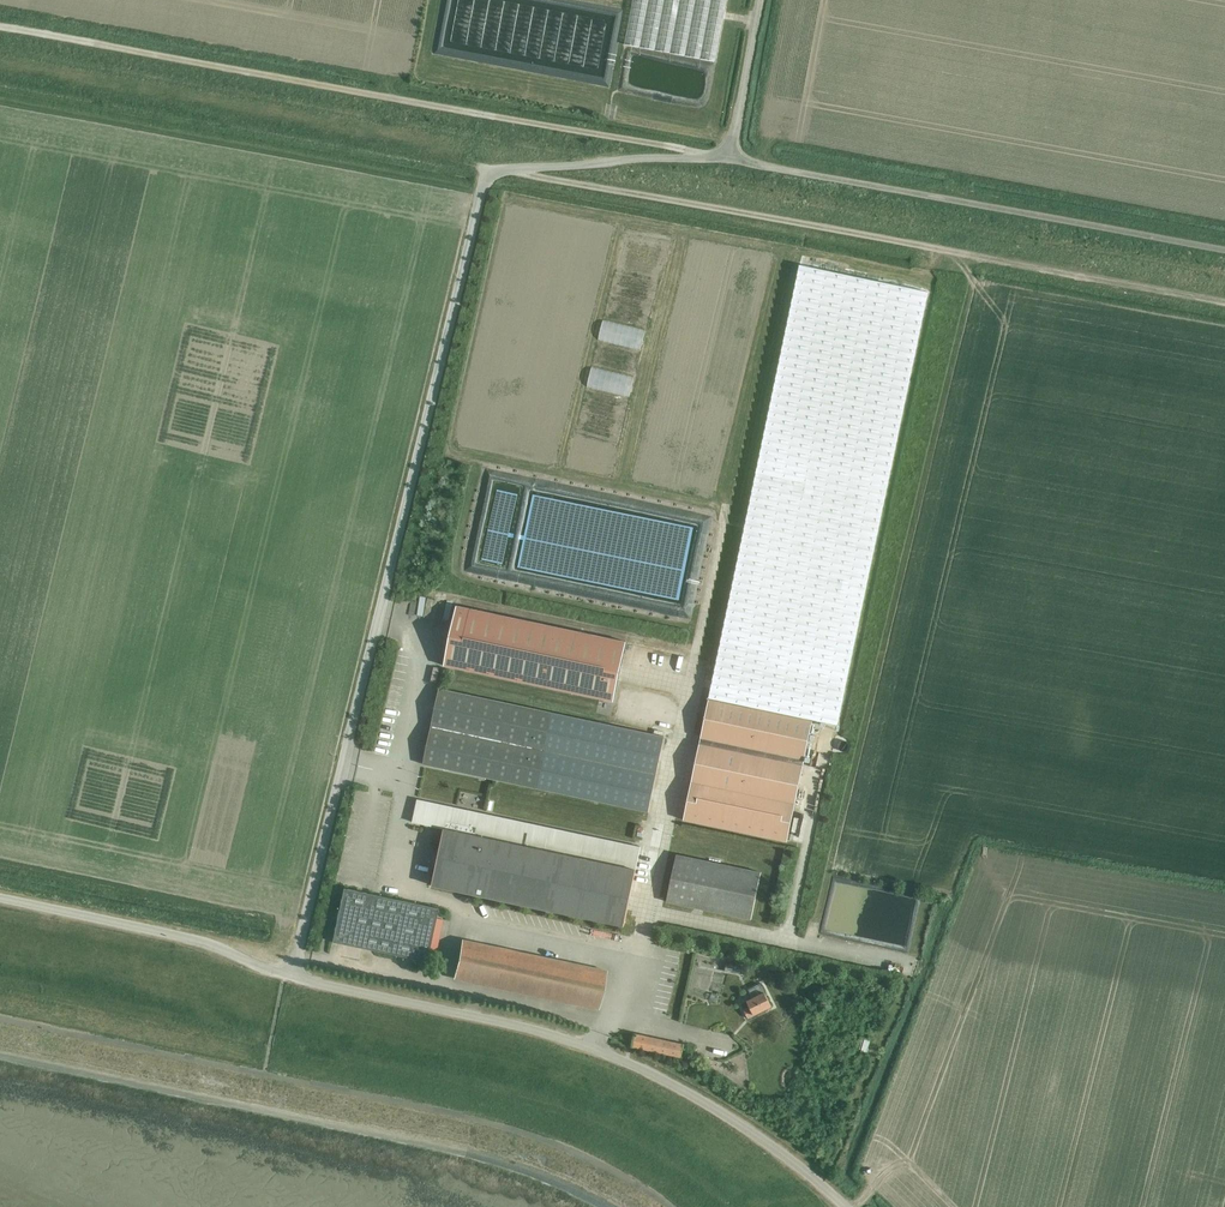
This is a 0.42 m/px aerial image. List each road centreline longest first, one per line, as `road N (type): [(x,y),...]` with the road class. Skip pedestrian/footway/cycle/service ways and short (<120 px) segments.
road 1 (track): [(0,79),(1224,303)]
road 2 (unclassified): [(290,976),(485,183),(507,170),(678,157),(730,162)]
road 3 (track): [(0,20),(730,162)]
road 4 (unclassified): [(846,1206),(752,1132),(631,1064),(518,1026),(290,976)]
road 5 (unclassified): [(1224,253),(730,162)]
road 6 (unclassified): [(290,976),(203,941),(0,898)]
road 7 (unclassified): [(730,162),(760,0)]

